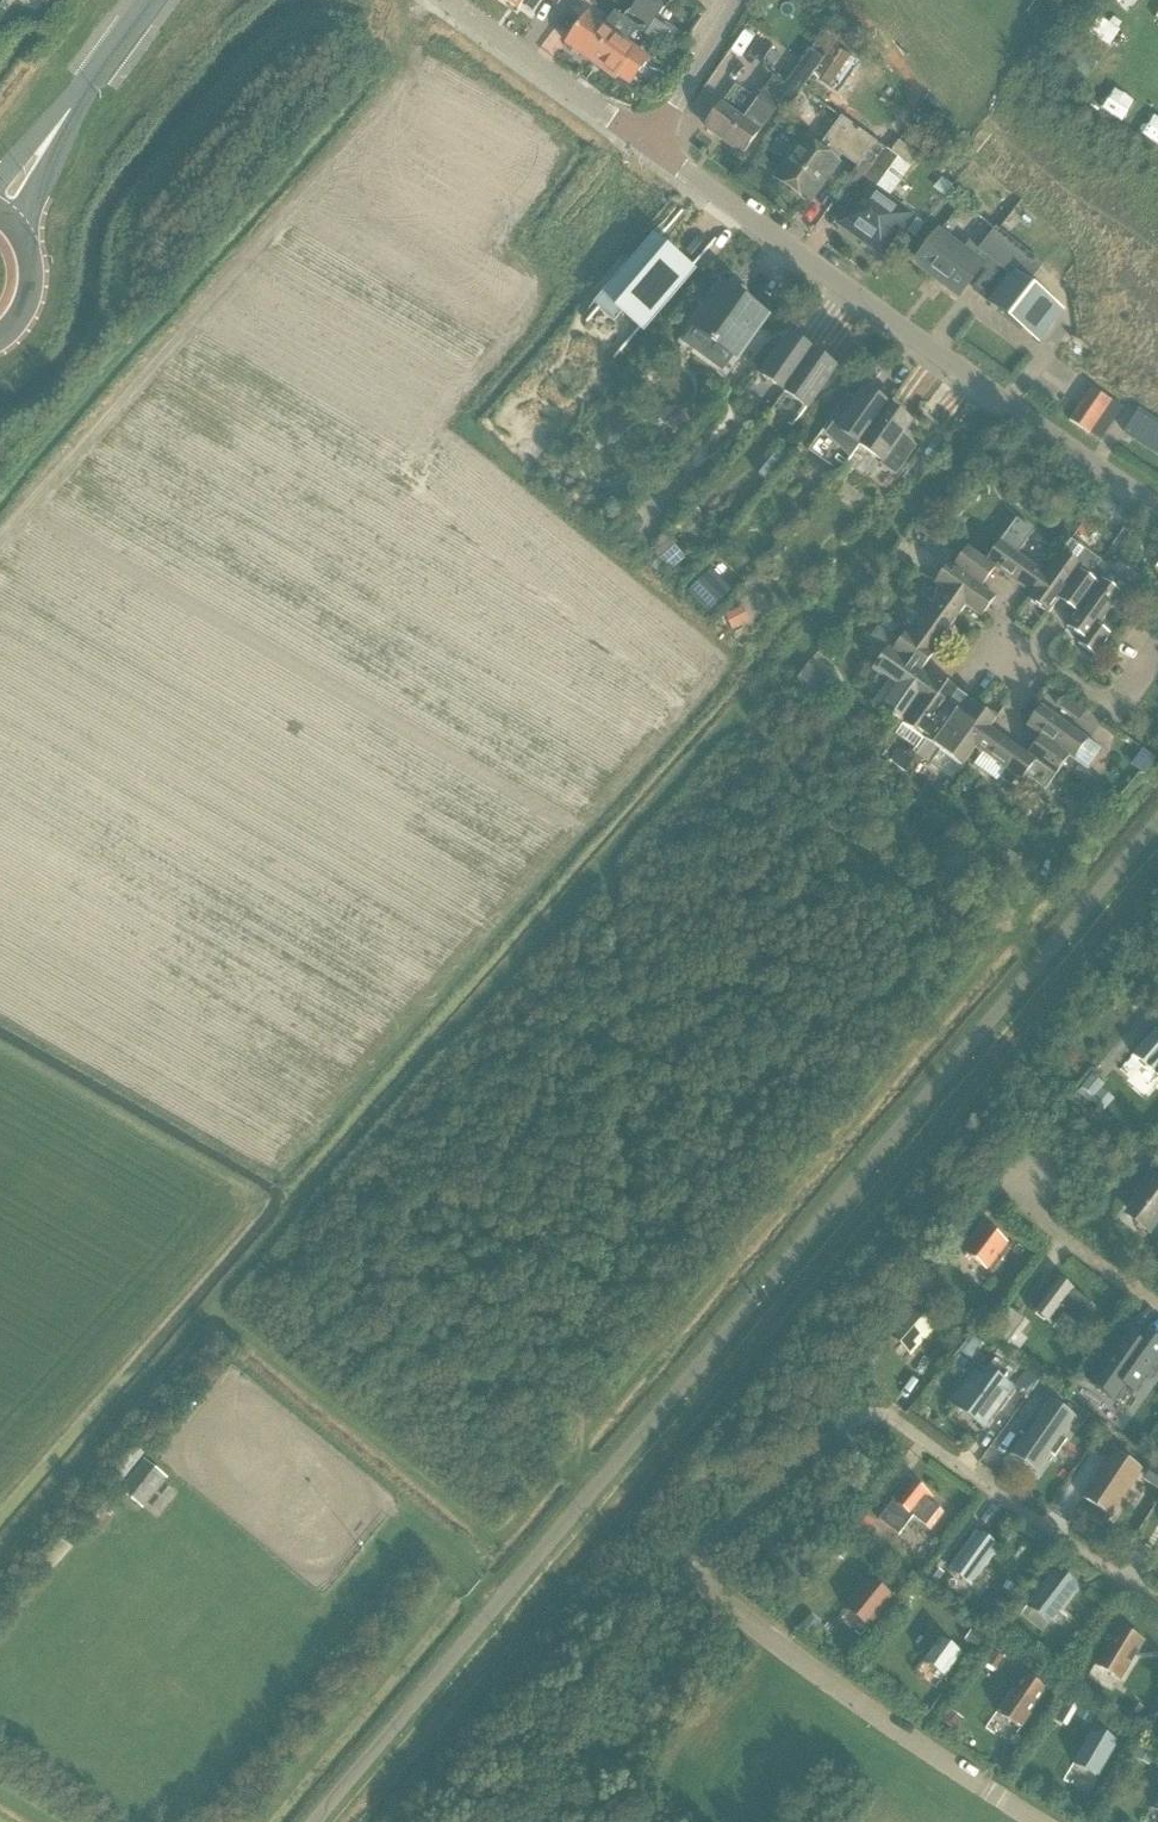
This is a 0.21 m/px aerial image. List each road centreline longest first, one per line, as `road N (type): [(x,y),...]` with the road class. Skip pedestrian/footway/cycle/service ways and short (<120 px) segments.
road 1 (unclassified): [(1157,510),(652,146)]
road 2 (secondary): [(0,208),(149,0)]
road 3 (unclassified): [(652,146),(449,0)]
road 4 (unclassified): [(1157,656),(1117,709),(999,642)]
road 5 (residential): [(652,146),(736,0)]
road 6 (secondary): [(0,335),(25,299),(28,276),(25,252),(0,217)]

